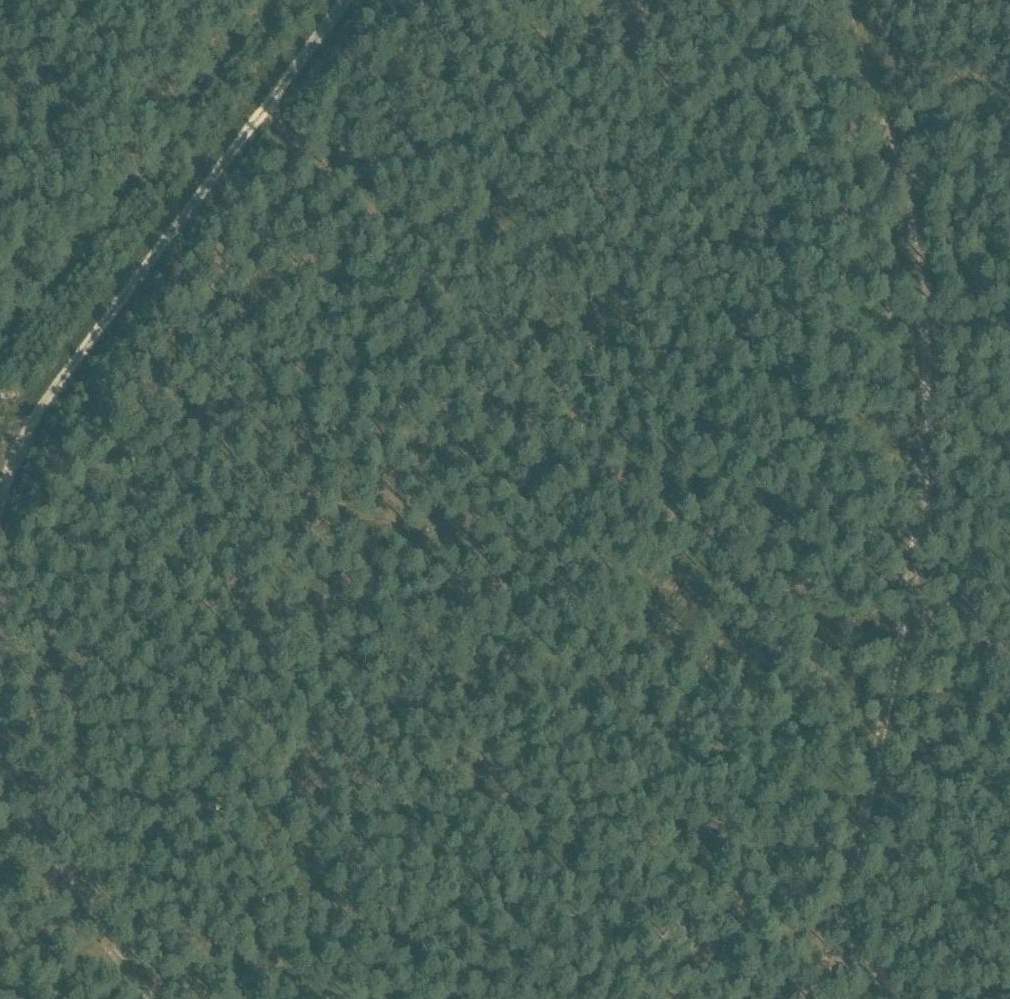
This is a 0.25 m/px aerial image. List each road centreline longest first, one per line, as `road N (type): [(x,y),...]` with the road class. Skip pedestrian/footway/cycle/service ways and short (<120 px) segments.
road 1 (track): [(799,998),(839,918),(873,793),(918,508),(924,372),(901,211),(839,0)]
road 2 (track): [(0,500),(69,370),(340,0)]
road 3 (track): [(0,756),(45,851),(125,968),(157,998)]

